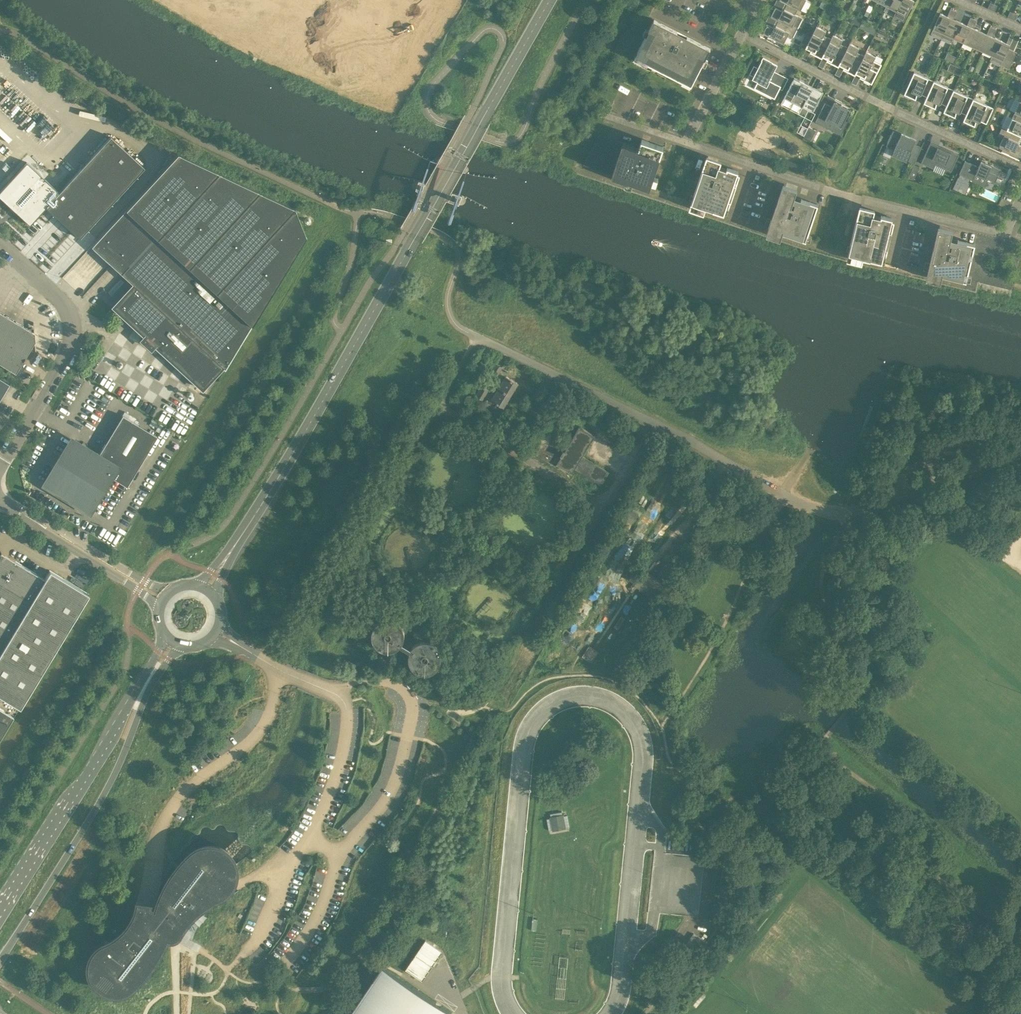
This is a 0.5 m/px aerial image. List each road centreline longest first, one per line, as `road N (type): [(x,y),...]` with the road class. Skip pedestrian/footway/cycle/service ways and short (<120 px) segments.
road 1 (primary): [(207,595),(550,0)]
road 2 (unclassified): [(822,512),(469,333)]
road 3 (primary): [(0,960),(184,642)]
road 4 (residential): [(1005,234),(860,200),(686,142)]
road 5 (primary): [(169,632),(0,909)]
road 6 (residential): [(741,35),(1020,167)]
road 7 (unclassified): [(0,471),(68,351),(72,329),(58,295),(0,241)]
road 8 (track): [(491,696),(605,505)]
road 9 (residential): [(1020,454),(864,508),(822,512)]
road 10 (unclassified): [(0,500),(141,586)]

